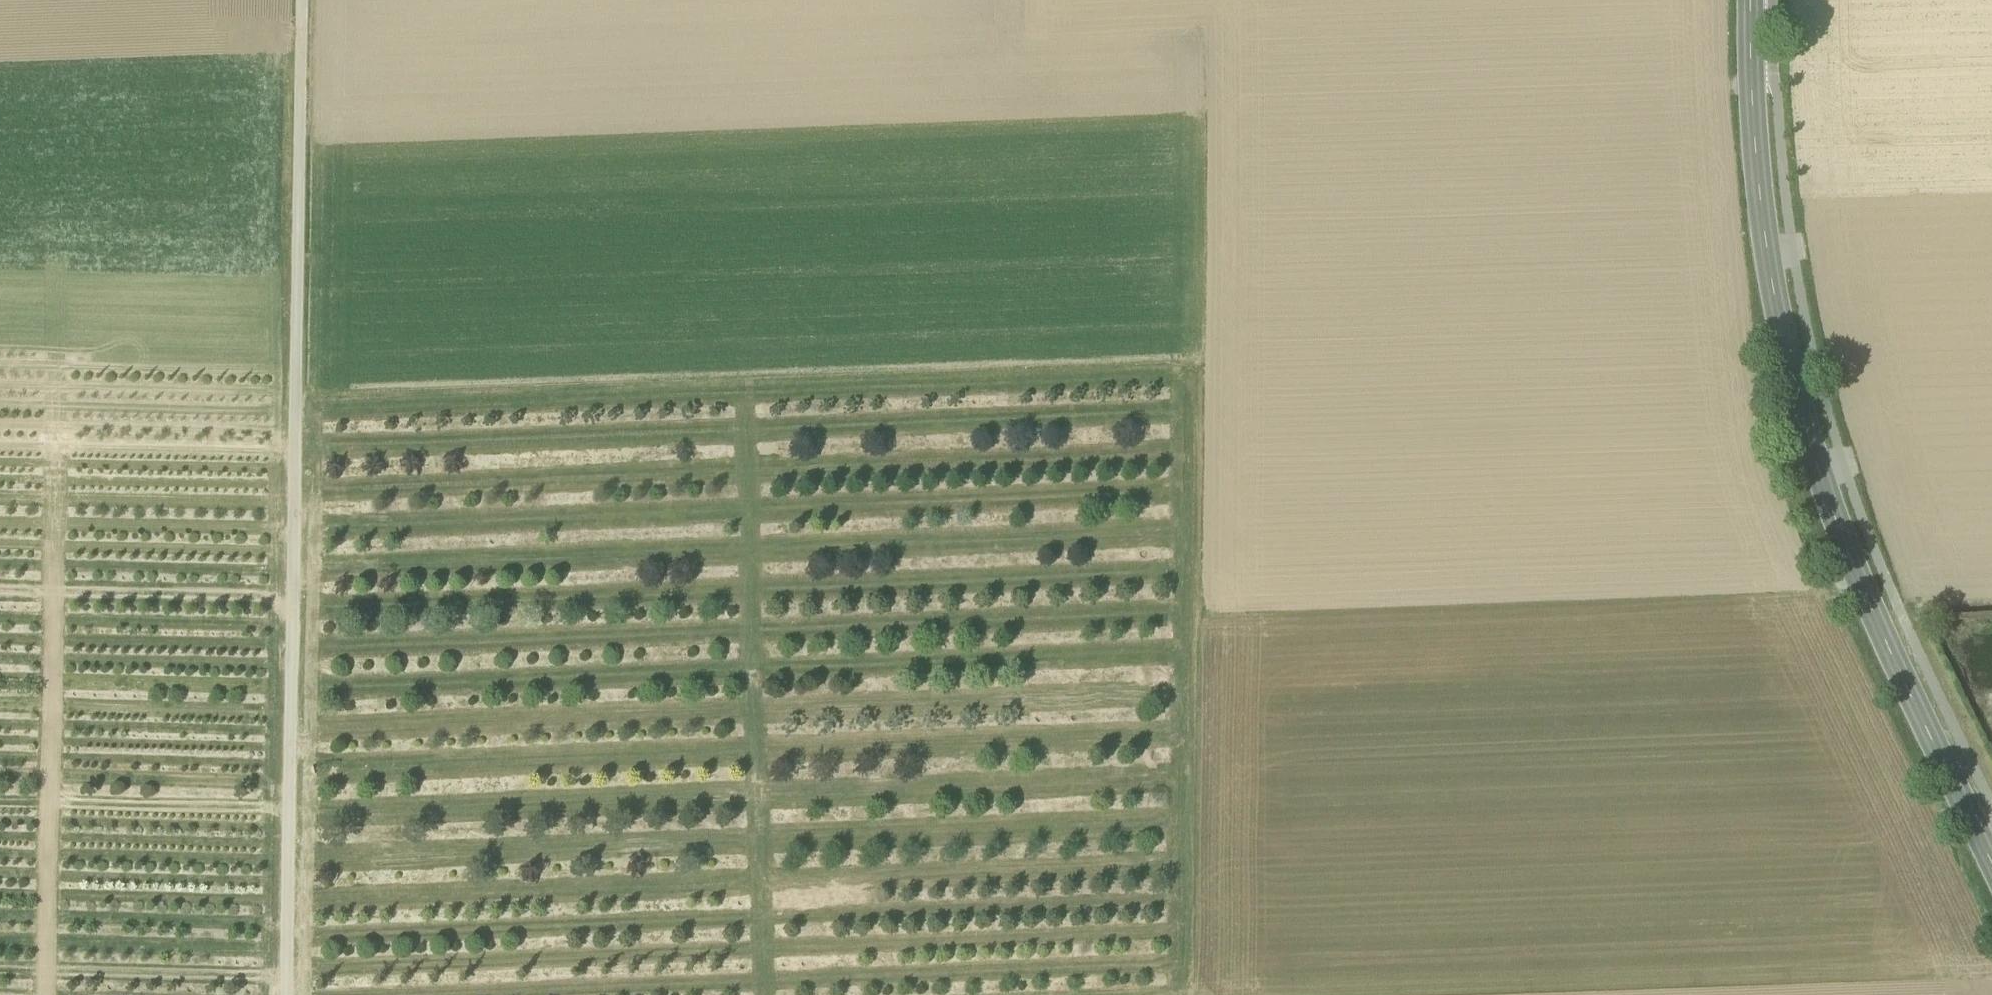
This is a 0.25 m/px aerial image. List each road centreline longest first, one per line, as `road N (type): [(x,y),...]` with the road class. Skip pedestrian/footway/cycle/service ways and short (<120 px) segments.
road 1 (track): [(285,994),(300,0)]
road 2 (tertiary): [(1751,0),(1761,214),(1817,466),(1865,599),(1991,867)]

